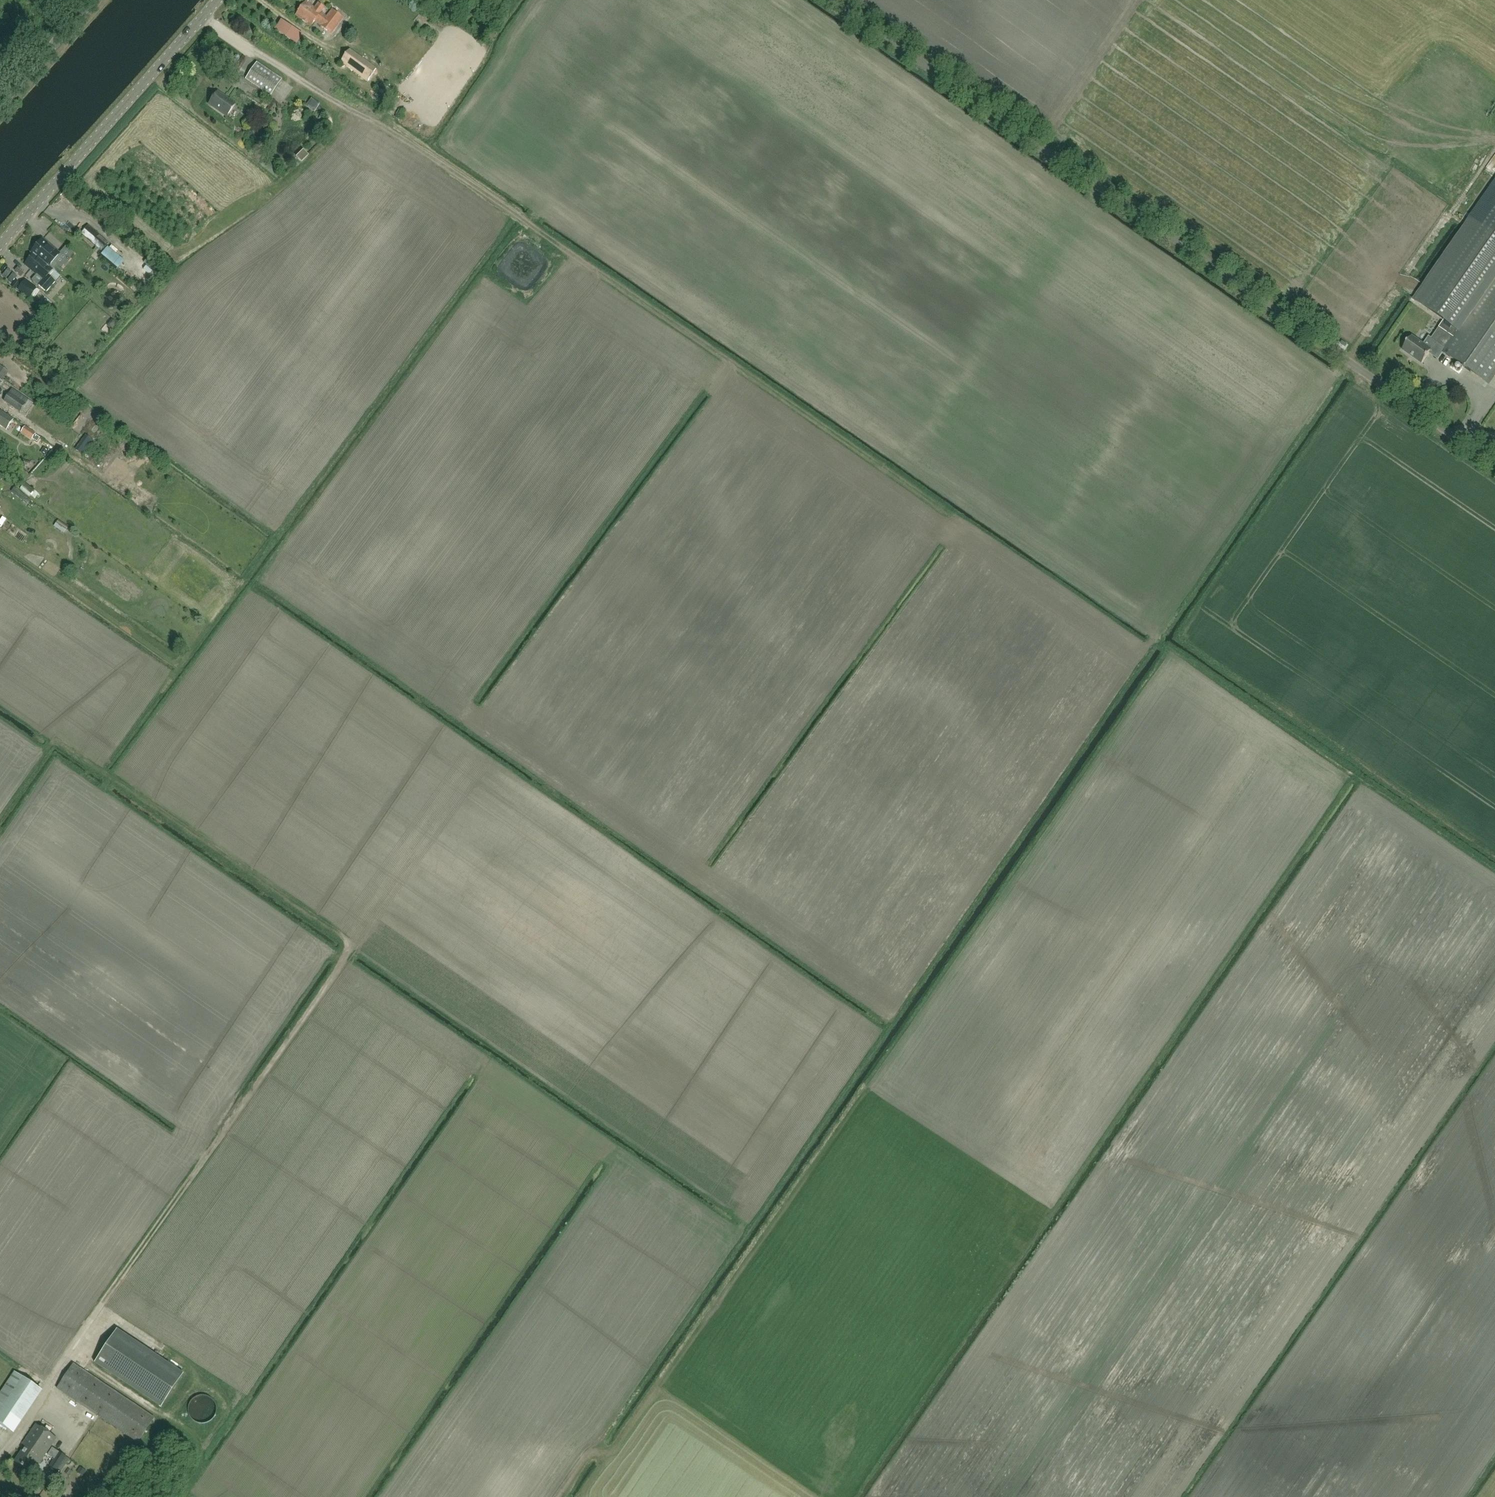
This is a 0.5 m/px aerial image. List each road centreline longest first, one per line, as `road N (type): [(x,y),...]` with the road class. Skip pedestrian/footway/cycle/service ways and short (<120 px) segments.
road 1 (unclassified): [(1494,460),(832,0)]
road 2 (tertiary): [(0,245),(218,0)]
road 3 (unclassified): [(0,108),(96,0)]

